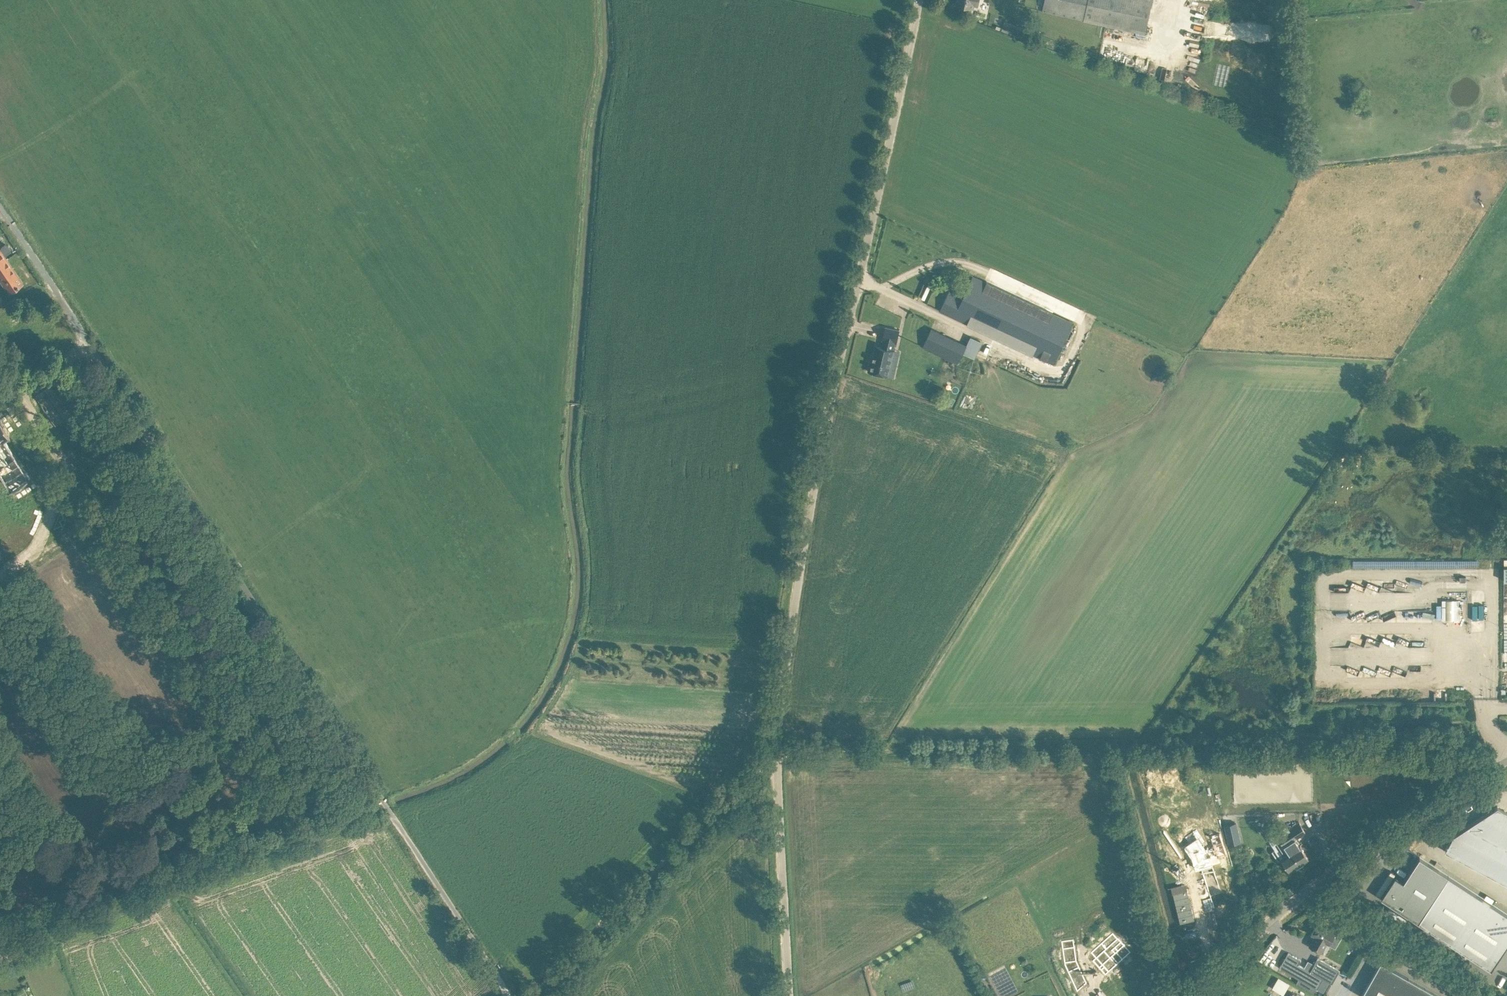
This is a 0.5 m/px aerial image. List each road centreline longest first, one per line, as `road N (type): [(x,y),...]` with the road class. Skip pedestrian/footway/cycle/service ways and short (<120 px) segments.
road 1 (track): [(535,995),(777,749),(1501,739)]
road 2 (unclassified): [(789,995),(779,712),(815,480),(919,0)]
road 3 (unclassified): [(508,995),(88,342)]
road 4 (unclassified): [(1197,995),(1277,915),(1506,761)]
road 5 (track): [(1115,745),(1181,995)]
road 6 (track): [(1320,883),(1485,995)]
road 7 (unclassified): [(0,208),(88,342)]

